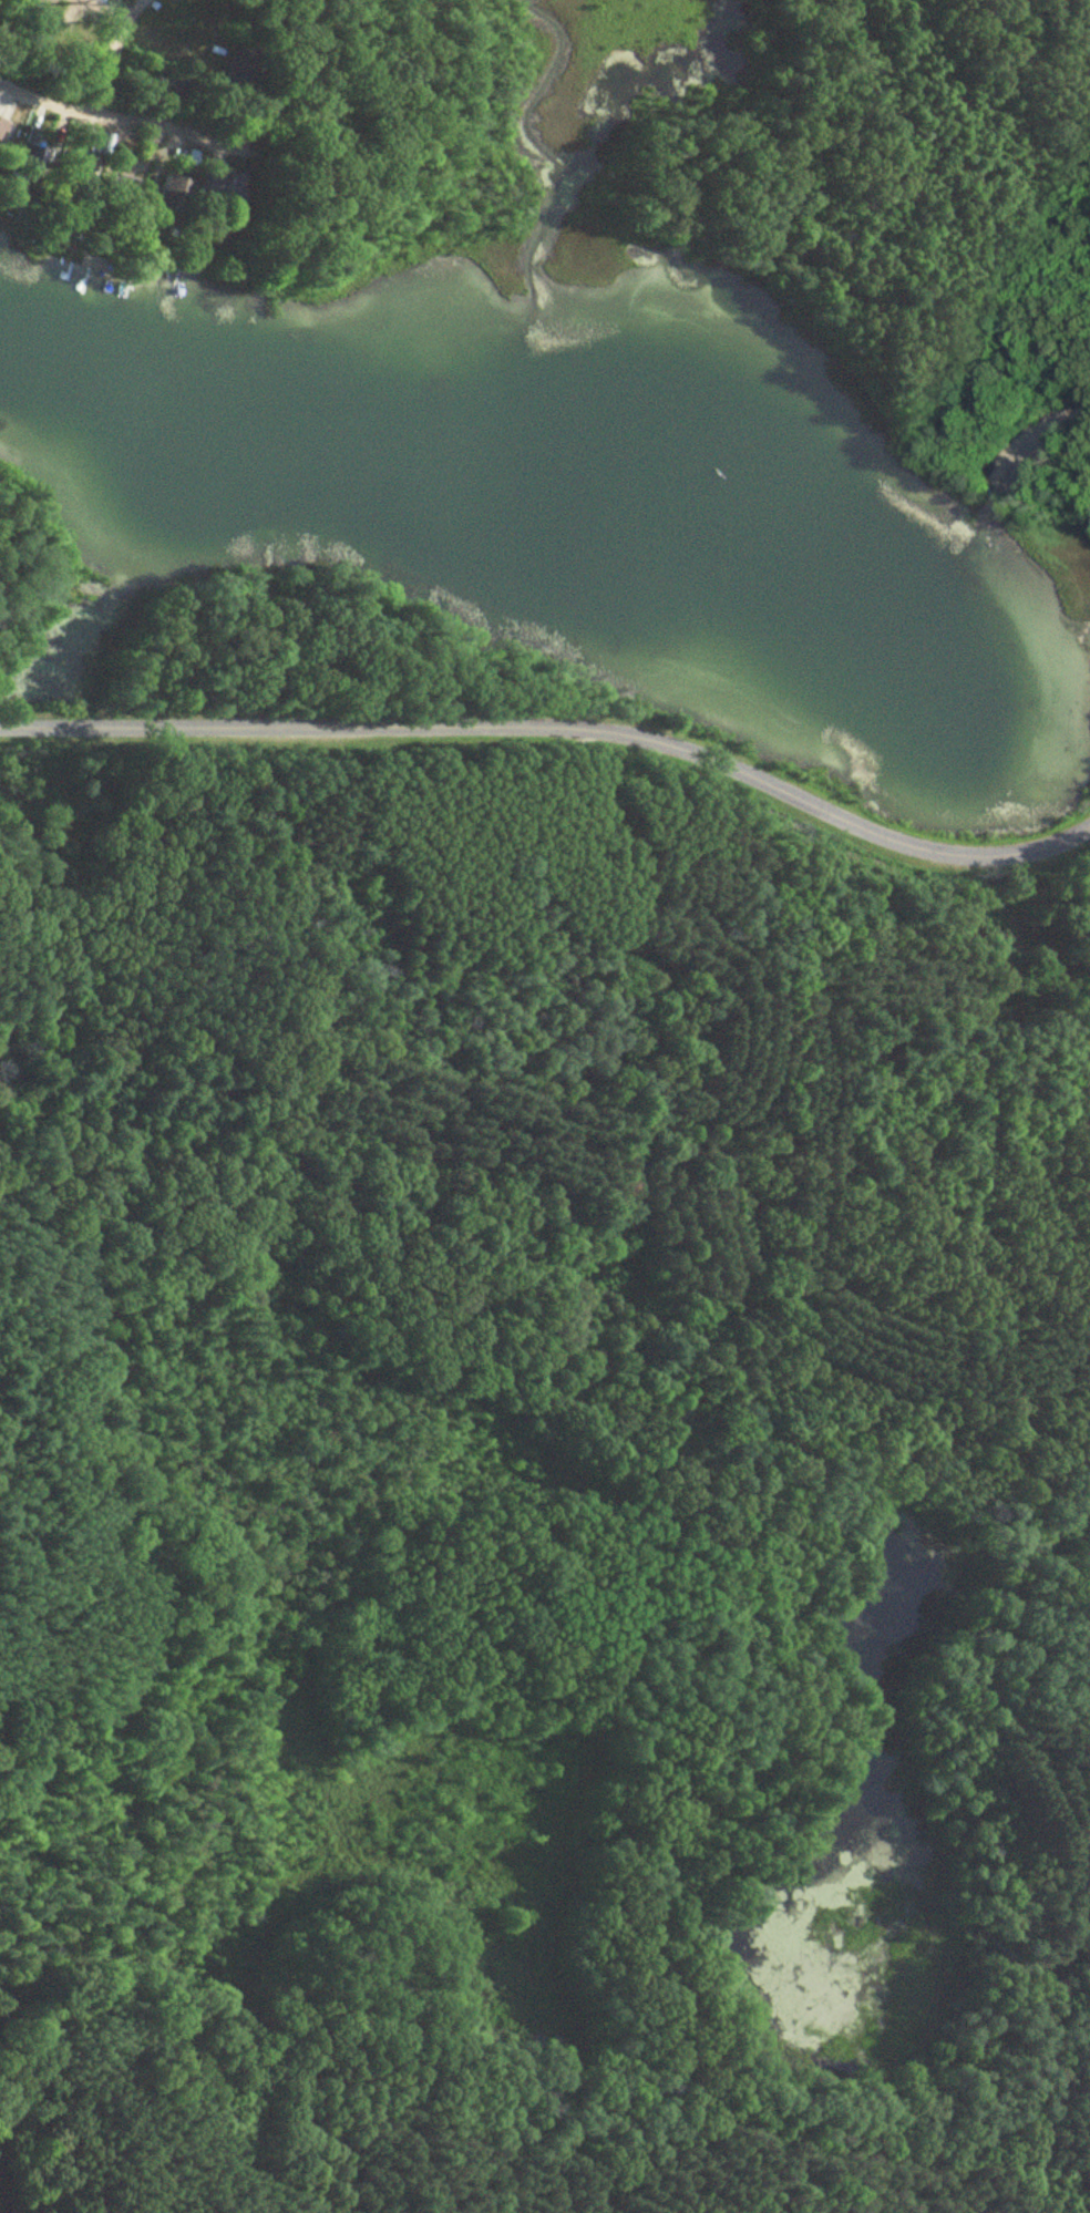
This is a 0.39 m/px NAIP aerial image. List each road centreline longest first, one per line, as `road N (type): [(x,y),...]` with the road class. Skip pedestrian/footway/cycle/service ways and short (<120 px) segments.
road 1 (track): [(1032,2212),(998,2151),(855,2139),(707,2080),(673,2058),(645,1983),(636,1910),(671,1841),(705,1728),(720,1643),(714,1528),(741,1447),(741,1416),(732,1390),(698,1356),(657,1334),(633,1291),(594,967),(613,888),(613,847),(573,725)]
road 2 (residential): [(1089,822),(1020,854),(940,854),(826,813),(711,758),(573,725),(0,723)]
road 3 (residential): [(0,91),(203,143)]
road 4 (residential): [(83,113),(146,0)]

